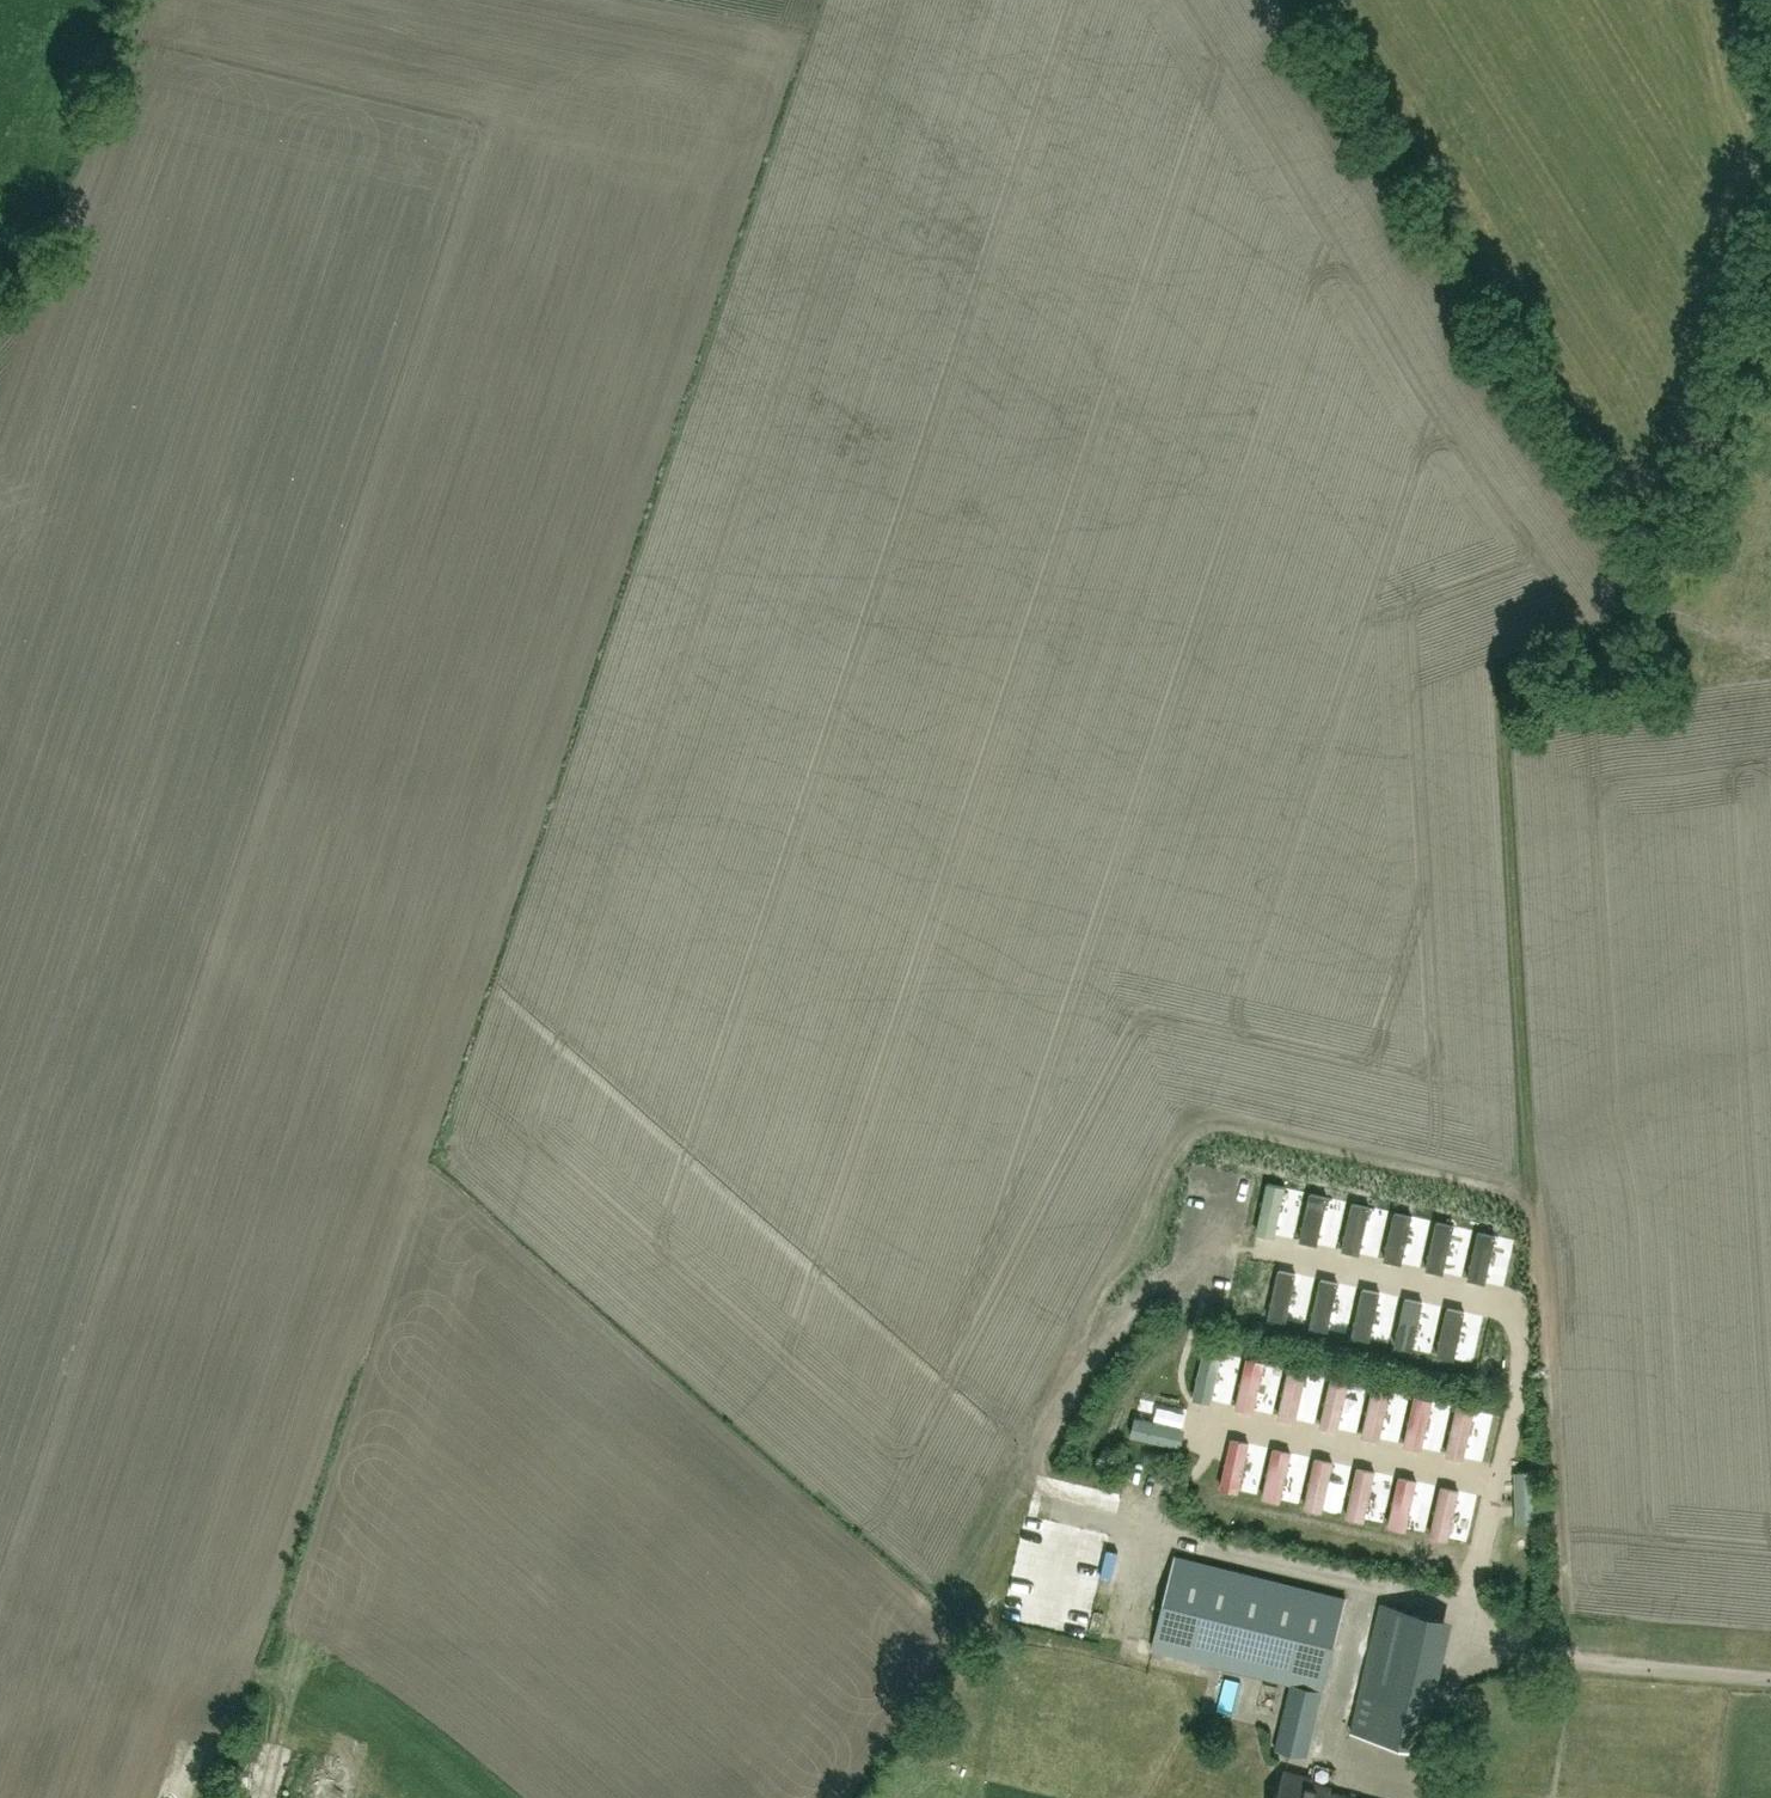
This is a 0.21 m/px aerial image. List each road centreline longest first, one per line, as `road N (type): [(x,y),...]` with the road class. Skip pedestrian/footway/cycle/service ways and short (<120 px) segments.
road 1 (track): [(1306,0),(1683,580)]

